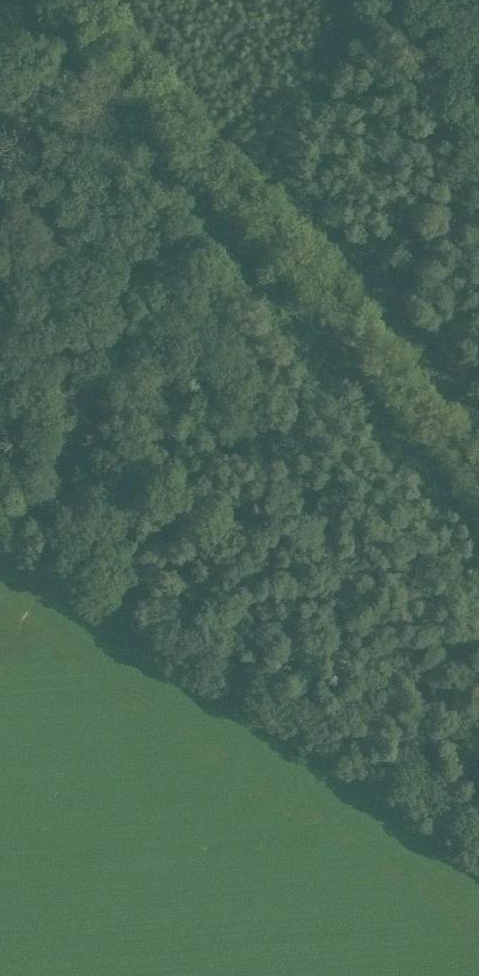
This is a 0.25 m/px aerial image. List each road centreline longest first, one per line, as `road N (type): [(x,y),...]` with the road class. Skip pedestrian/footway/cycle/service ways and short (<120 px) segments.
road 1 (track): [(478,478),(70,0)]

